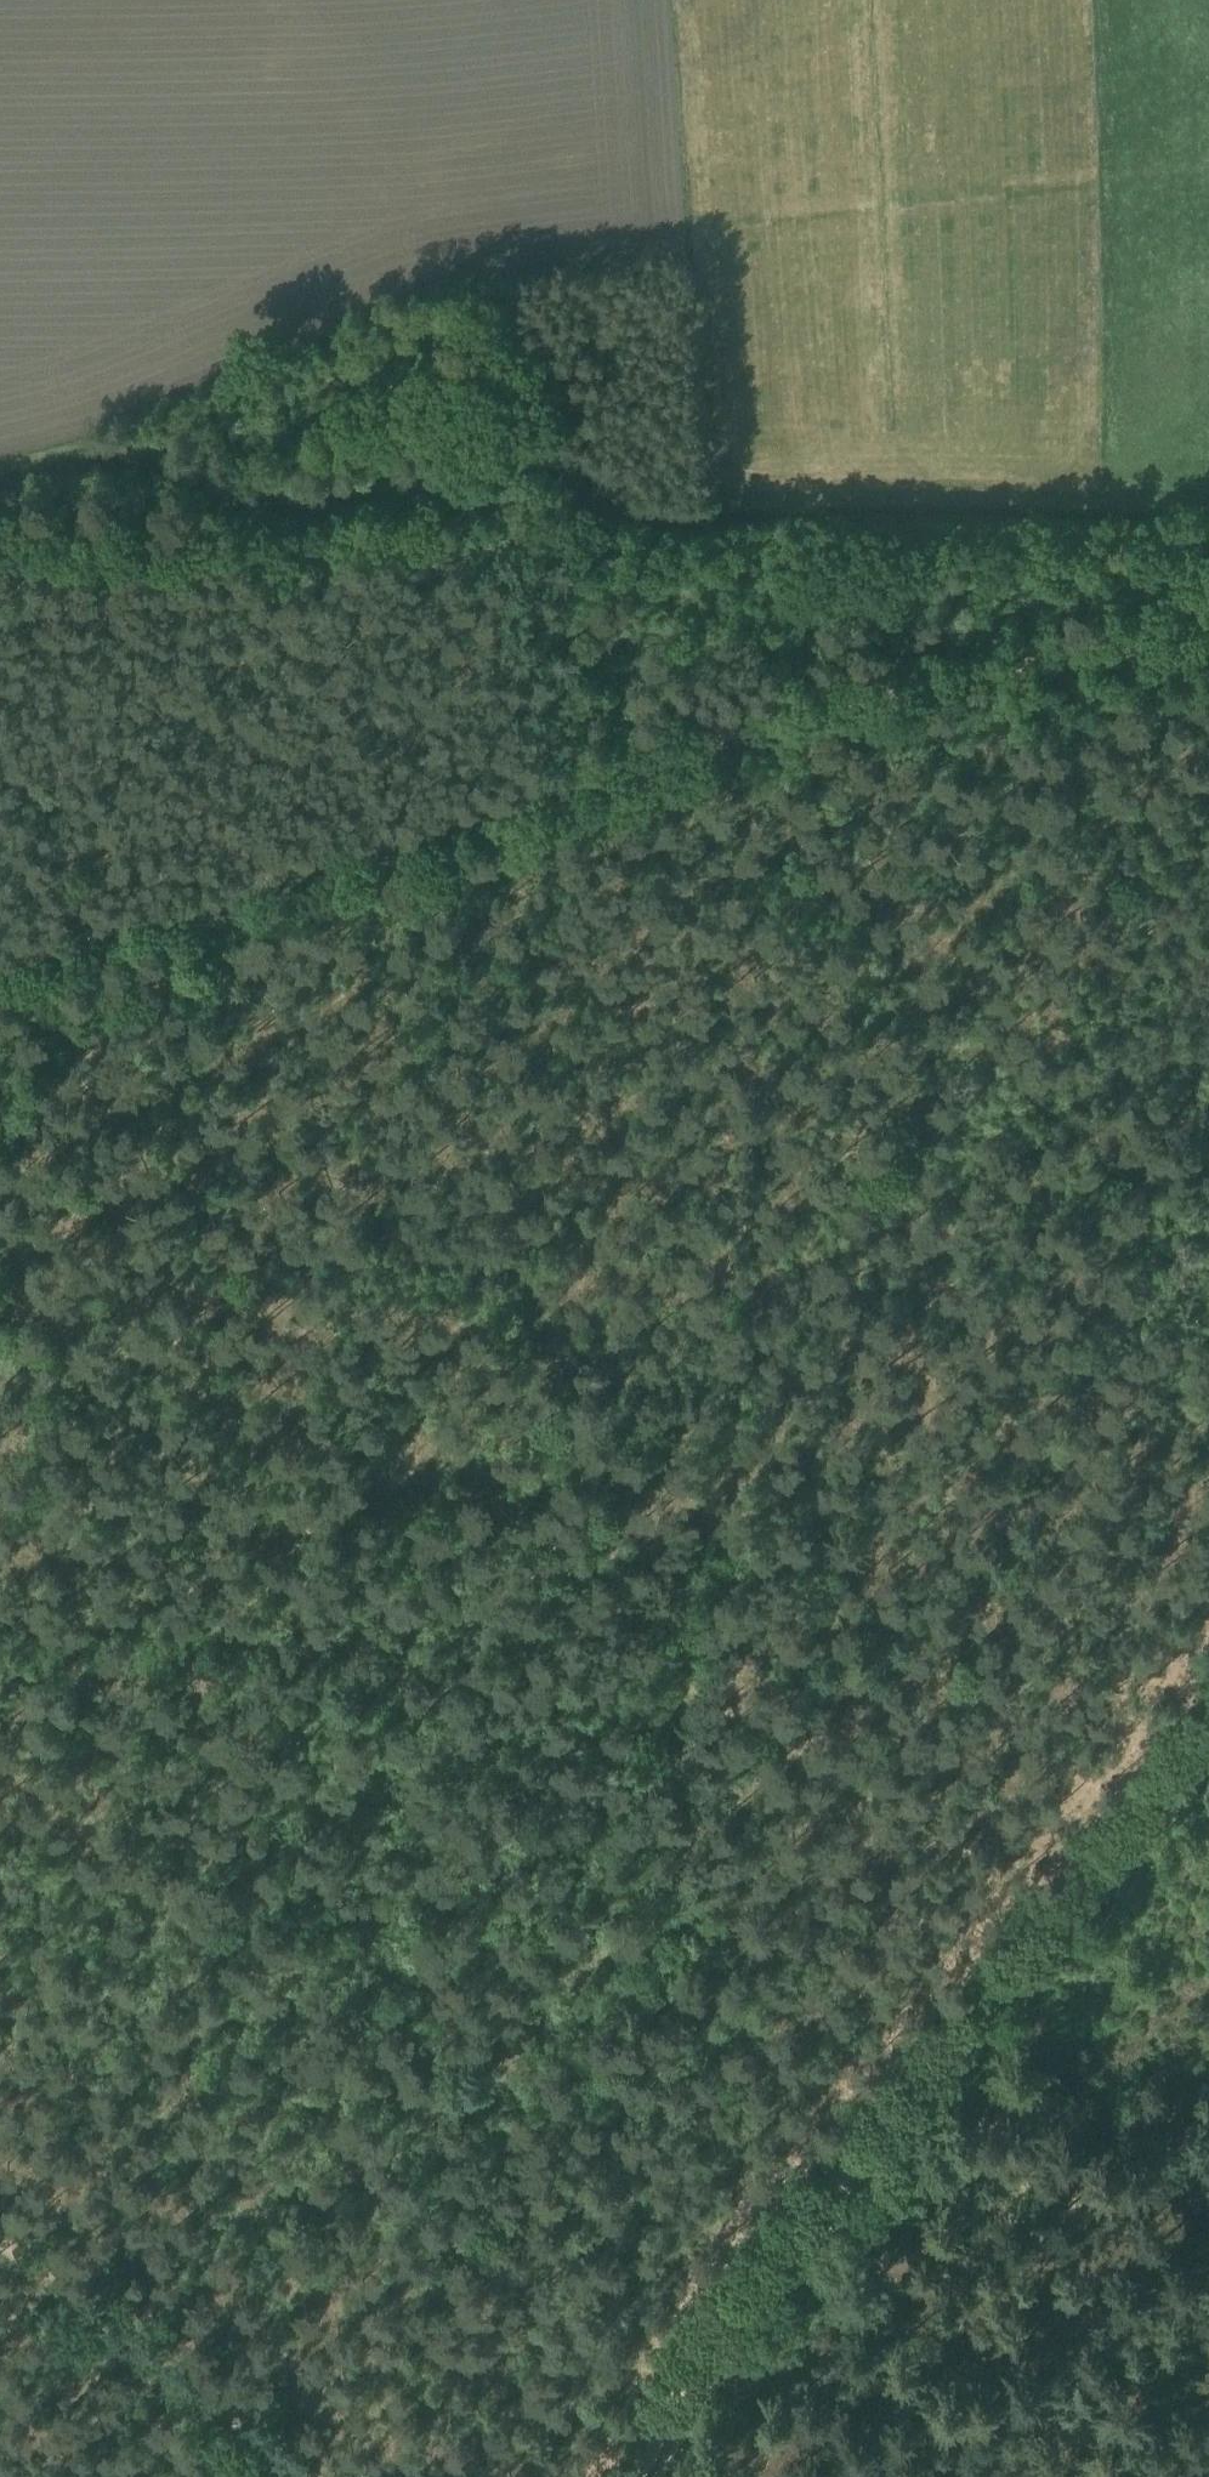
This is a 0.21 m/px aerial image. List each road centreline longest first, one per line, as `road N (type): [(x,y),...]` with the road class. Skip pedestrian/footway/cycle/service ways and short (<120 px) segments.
road 1 (track): [(1208,636),(921,684),(0,970)]
road 2 (track): [(632,2476),(726,2314),(1071,1915),(1208,1732)]
road 3 (track): [(307,2476),(0,2244)]

